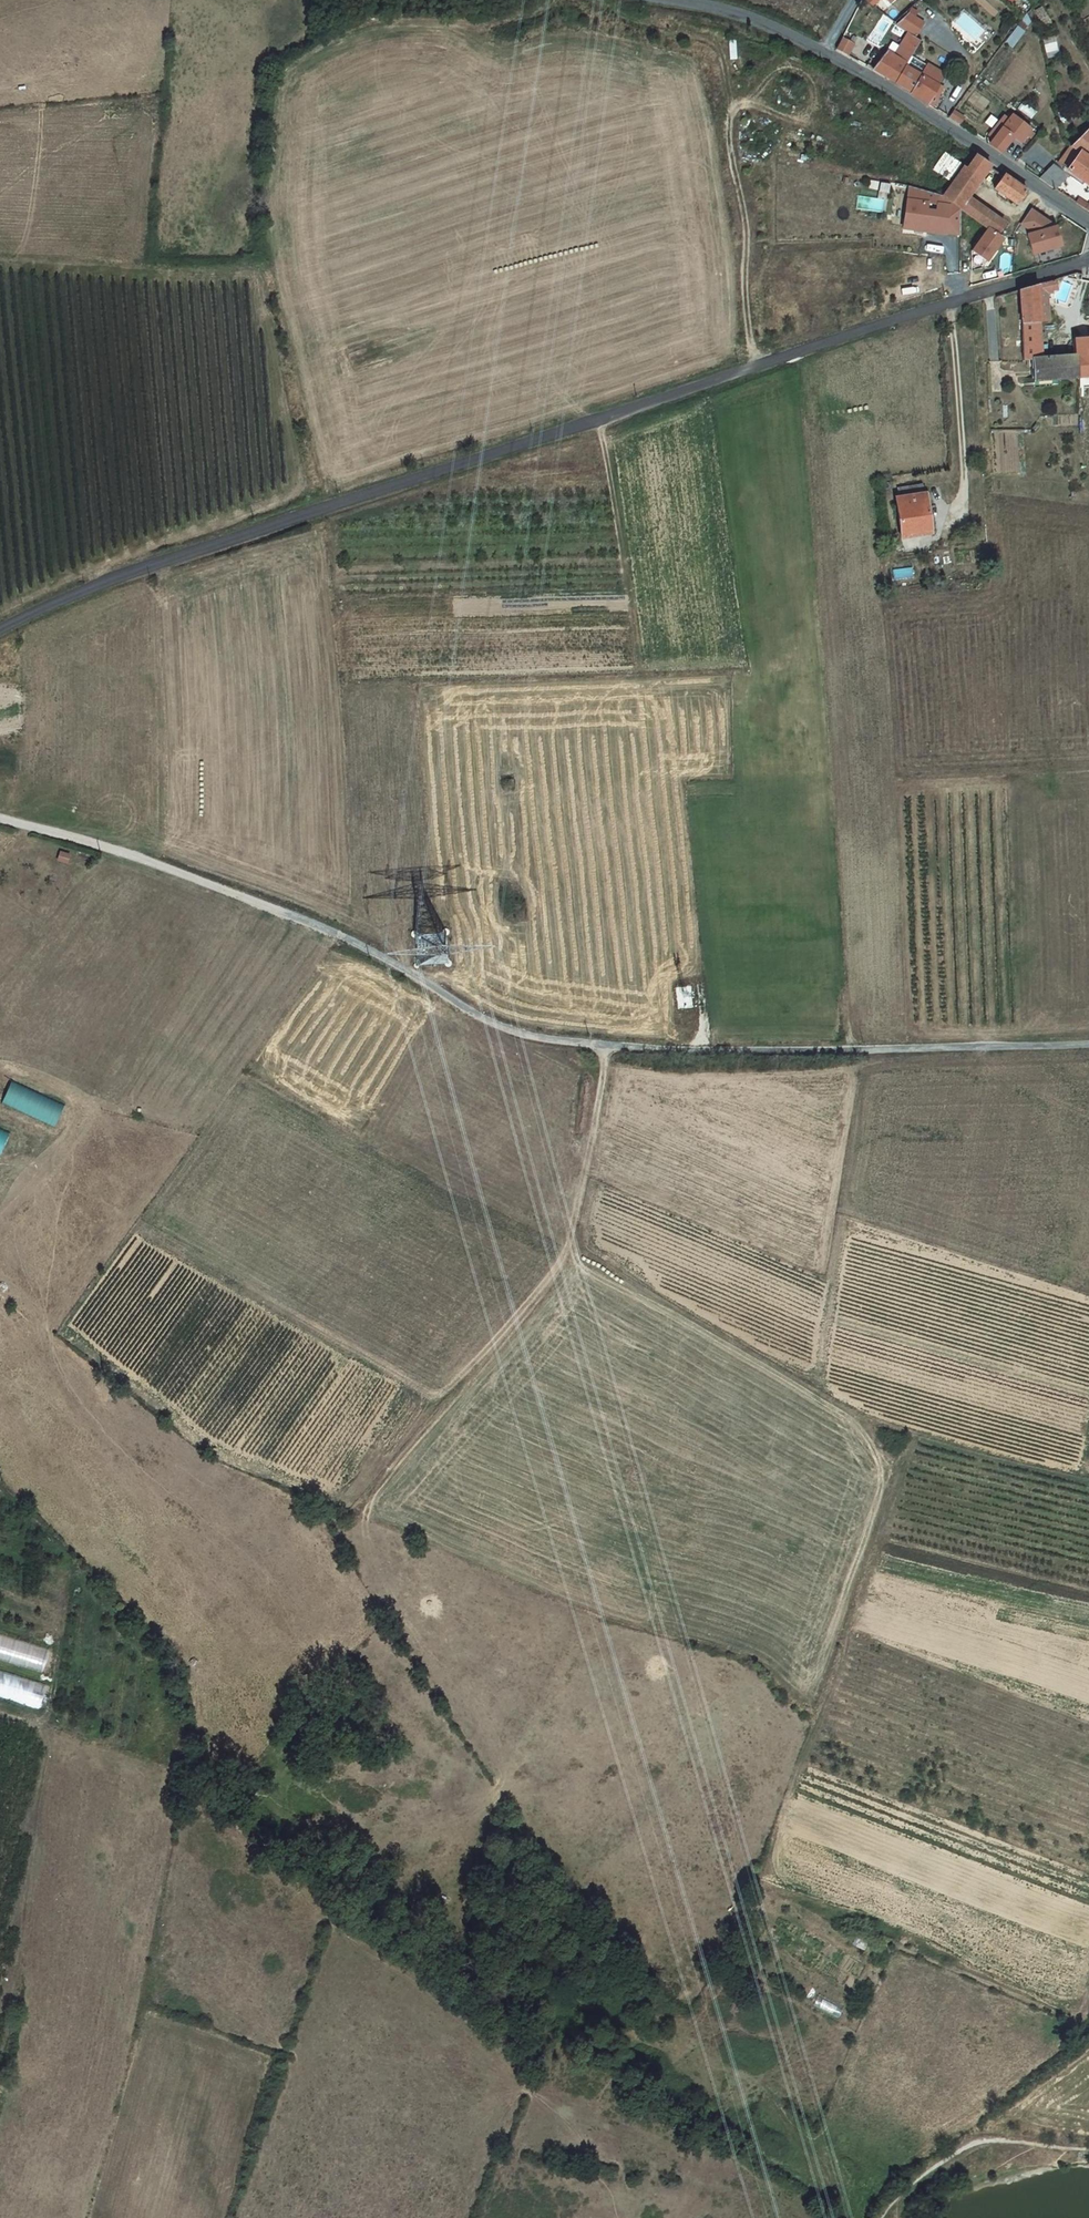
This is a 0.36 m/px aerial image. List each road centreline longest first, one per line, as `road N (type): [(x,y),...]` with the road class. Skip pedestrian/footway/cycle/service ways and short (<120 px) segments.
road 1 (unclassified): [(0,630),(172,557),(1088,259)]
road 2 (unclassified): [(0,819),(130,855),(345,935),(474,1013),(540,1037),(683,1052),(1088,1040)]
road 3 (unclassified): [(1088,222),(826,53),(759,22),(659,0)]
road 4 (track): [(880,2217),(925,2164),(967,2144),(1088,2153)]

